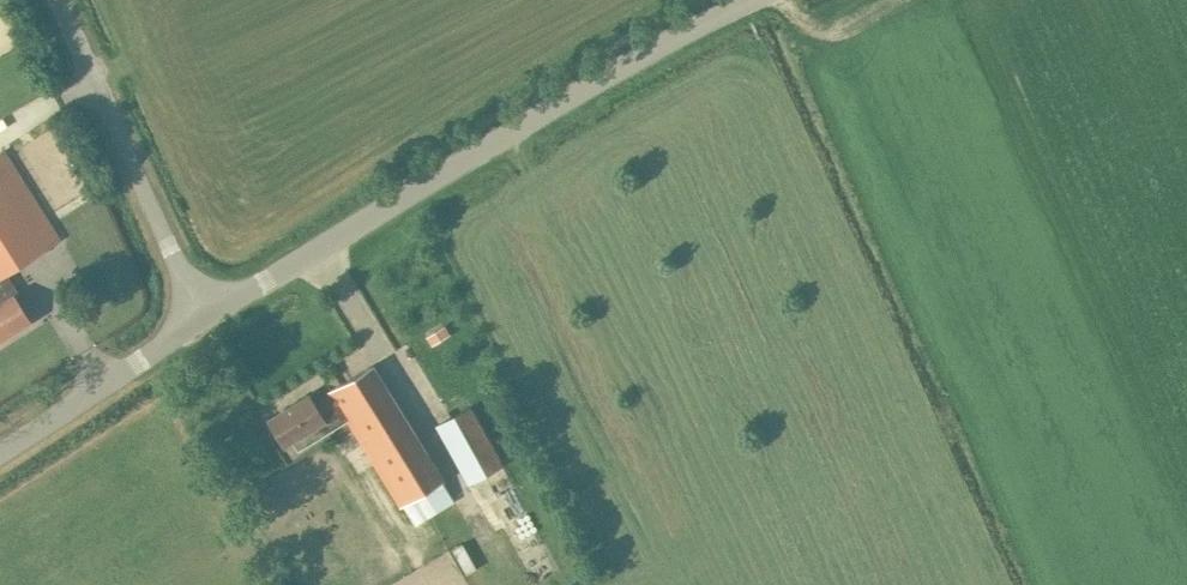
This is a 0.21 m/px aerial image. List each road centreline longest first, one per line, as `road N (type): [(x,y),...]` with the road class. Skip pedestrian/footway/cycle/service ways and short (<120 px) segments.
road 1 (unclassified): [(188,331),(575,96),(767,0)]
road 2 (unclassified): [(188,331),(39,0)]
road 3 (unclassified): [(0,451),(188,331)]

